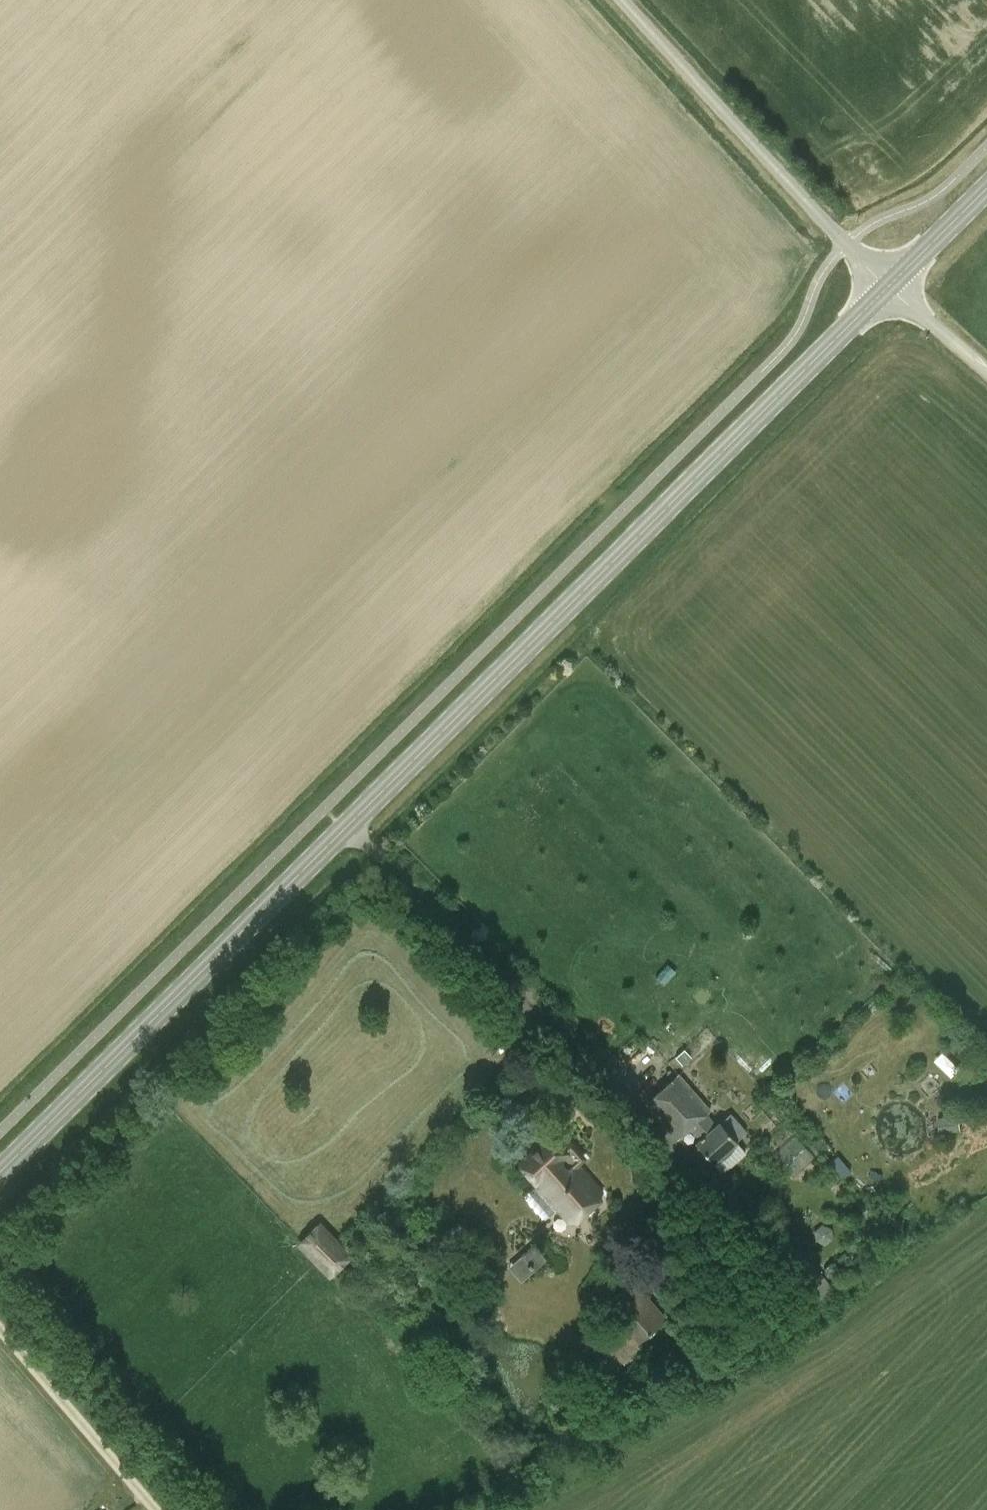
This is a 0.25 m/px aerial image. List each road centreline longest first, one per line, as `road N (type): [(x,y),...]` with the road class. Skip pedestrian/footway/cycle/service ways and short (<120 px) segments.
road 1 (secondary): [(0,1176),(889,285)]
road 2 (unclassified): [(889,285),(622,0)]
road 3 (secondary): [(889,285),(986,191)]
road 4 (unclassified): [(986,374),(889,285)]

